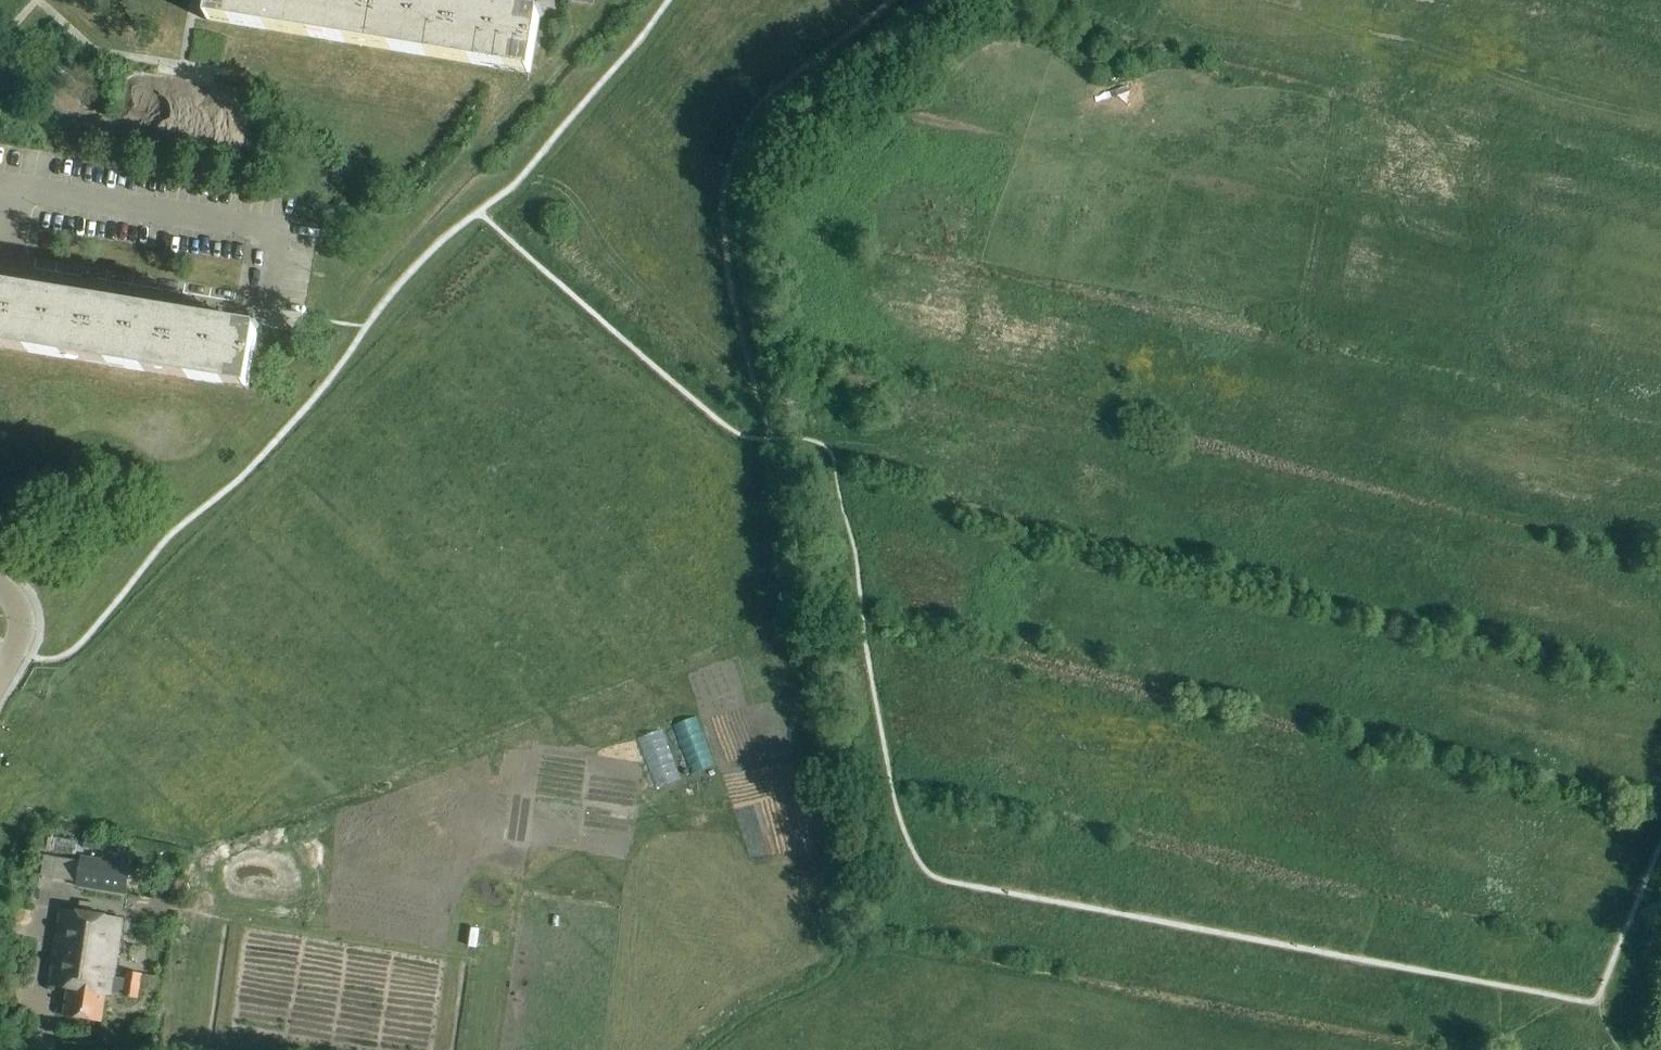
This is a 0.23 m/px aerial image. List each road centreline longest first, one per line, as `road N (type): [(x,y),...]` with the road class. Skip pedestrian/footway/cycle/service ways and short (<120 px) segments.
road 1 (residential): [(19,189),(257,228),(247,294),(7,255)]

